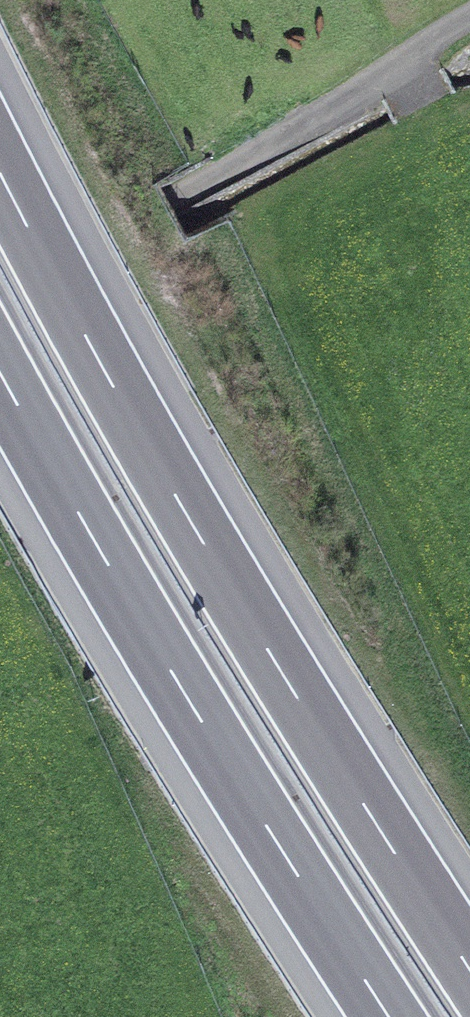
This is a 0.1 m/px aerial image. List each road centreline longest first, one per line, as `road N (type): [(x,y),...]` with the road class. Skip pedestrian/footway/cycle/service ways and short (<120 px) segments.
road 1 (motorway): [(469,969),(239,605),(0,172)]
road 2 (motorway): [(0,373),(138,617),(388,1016)]
road 3 (track): [(0,292),(469,38)]

